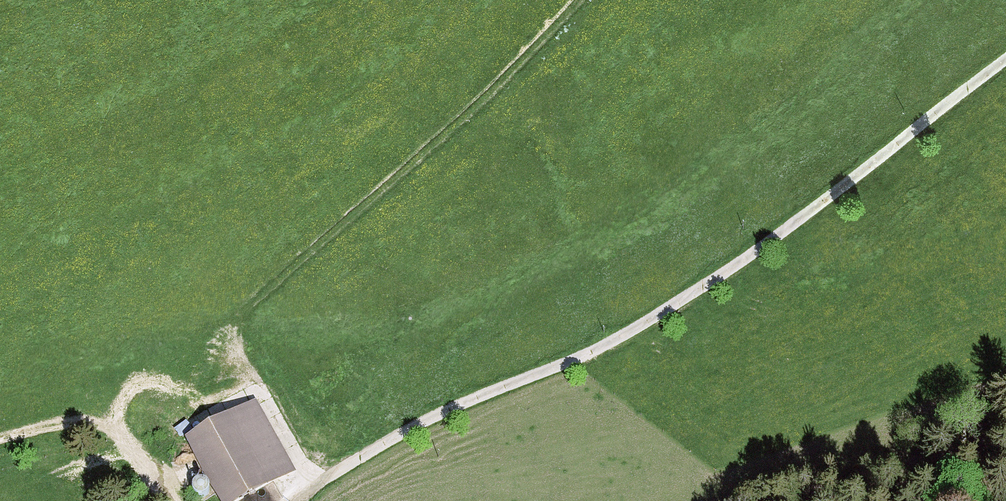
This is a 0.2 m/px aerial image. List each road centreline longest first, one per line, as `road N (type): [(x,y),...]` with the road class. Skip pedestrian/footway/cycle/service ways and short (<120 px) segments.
road 1 (unclassified): [(1005,61),(697,294),(564,364),(424,424),(321,486),(256,391)]
road 2 (track): [(256,391),(227,343),(277,279),(447,136),(580,0)]

